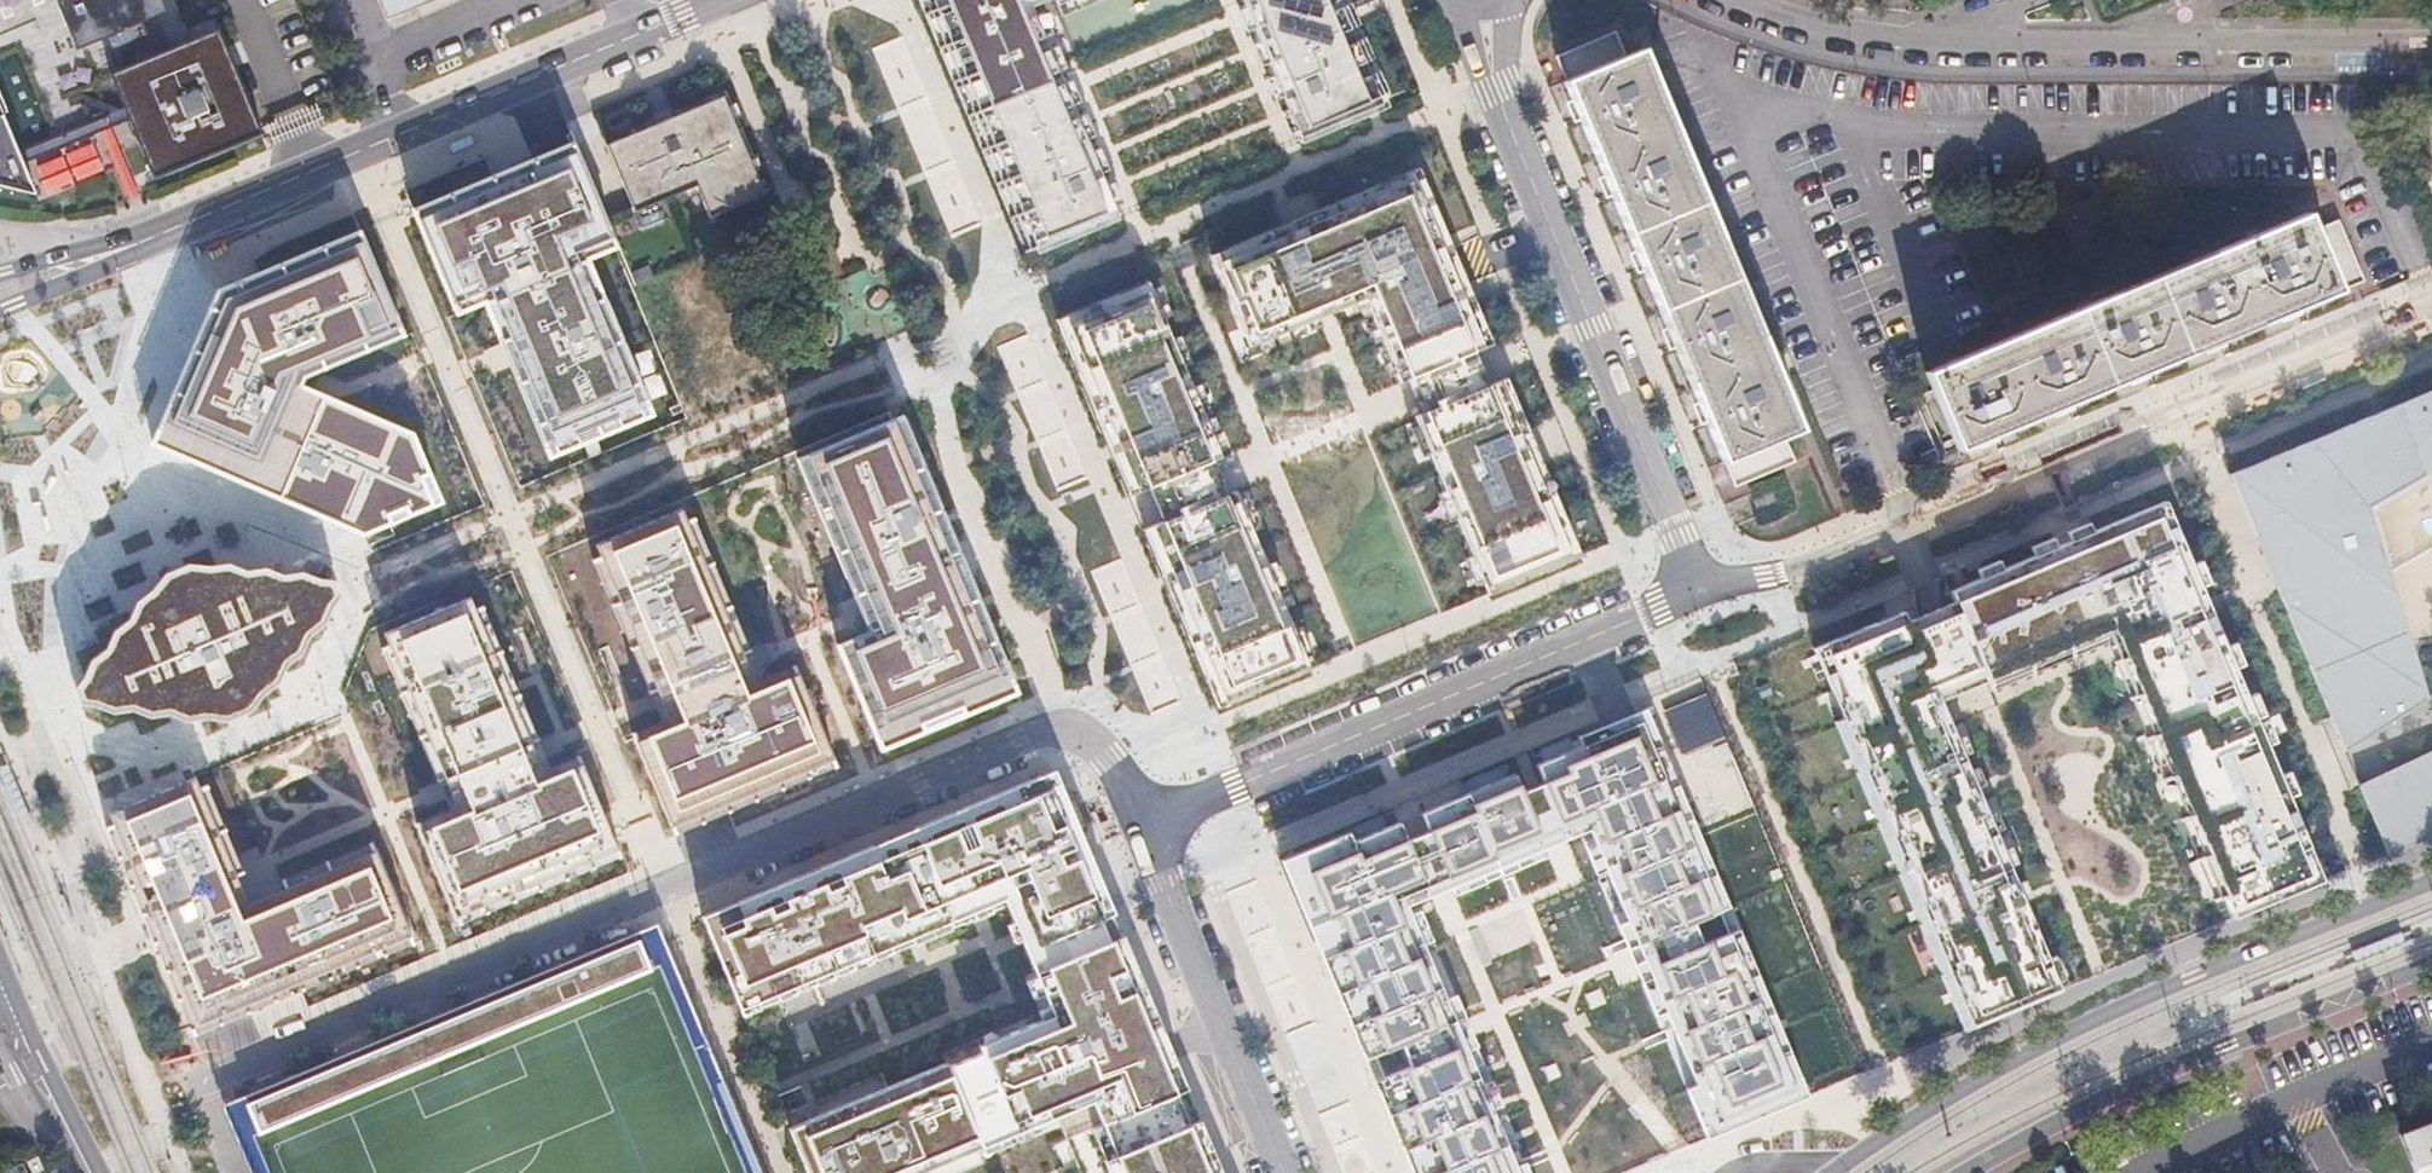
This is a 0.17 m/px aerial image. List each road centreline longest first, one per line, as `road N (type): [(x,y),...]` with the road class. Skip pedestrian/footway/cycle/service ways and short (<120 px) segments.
road 1 (residential): [(220,1152),(194,1090),(1034,745),(1084,748),(1135,826),(1161,843)]
road 2 (residential): [(1701,590),(1787,575),(2431,303)]
road 3 (residential): [(0,290),(241,203),(719,0)]
road 4 (tertiary): [(2431,883),(2071,1029),(1838,1167)]
road 5 (residential): [(1161,843),(1193,804),(1701,590)]
road 6 (residential): [(1496,93),(1701,590)]
road 7 (tertiary): [(1969,1172),(2225,1050),(2431,967)]
road 8 (residential): [(2431,45),(1936,42)]
road 9 (residential): [(1161,843),(1167,903),(1280,1172)]
road 10 (residential): [(1936,42),(1831,34),(1741,0)]
road 11 (secondary): [(0,1005),(86,1172)]

